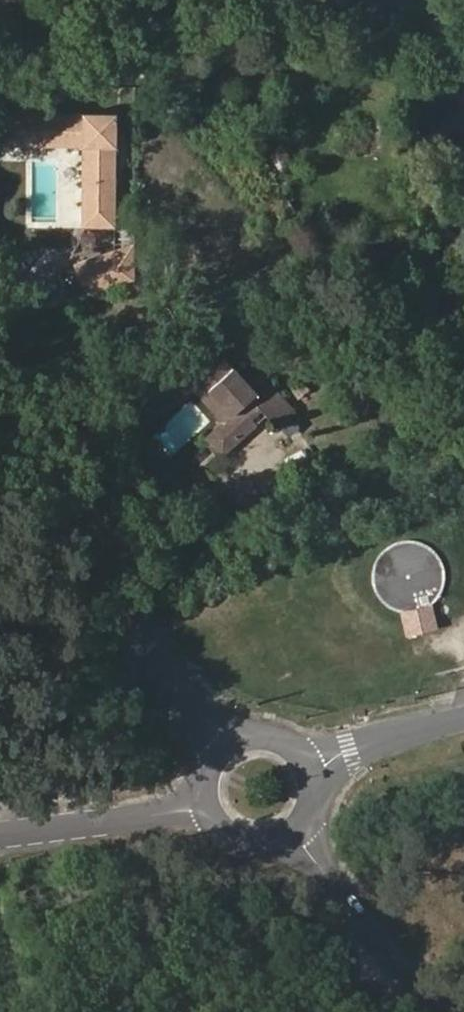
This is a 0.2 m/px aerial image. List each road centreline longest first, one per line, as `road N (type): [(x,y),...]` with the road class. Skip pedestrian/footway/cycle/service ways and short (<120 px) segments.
road 1 (unclassified): [(231,744),(0,425)]
road 2 (residential): [(285,833),(438,1011)]
road 3 (tertiary): [(210,807),(0,835)]
road 4 (tertiary): [(463,720),(376,742),(309,773)]

